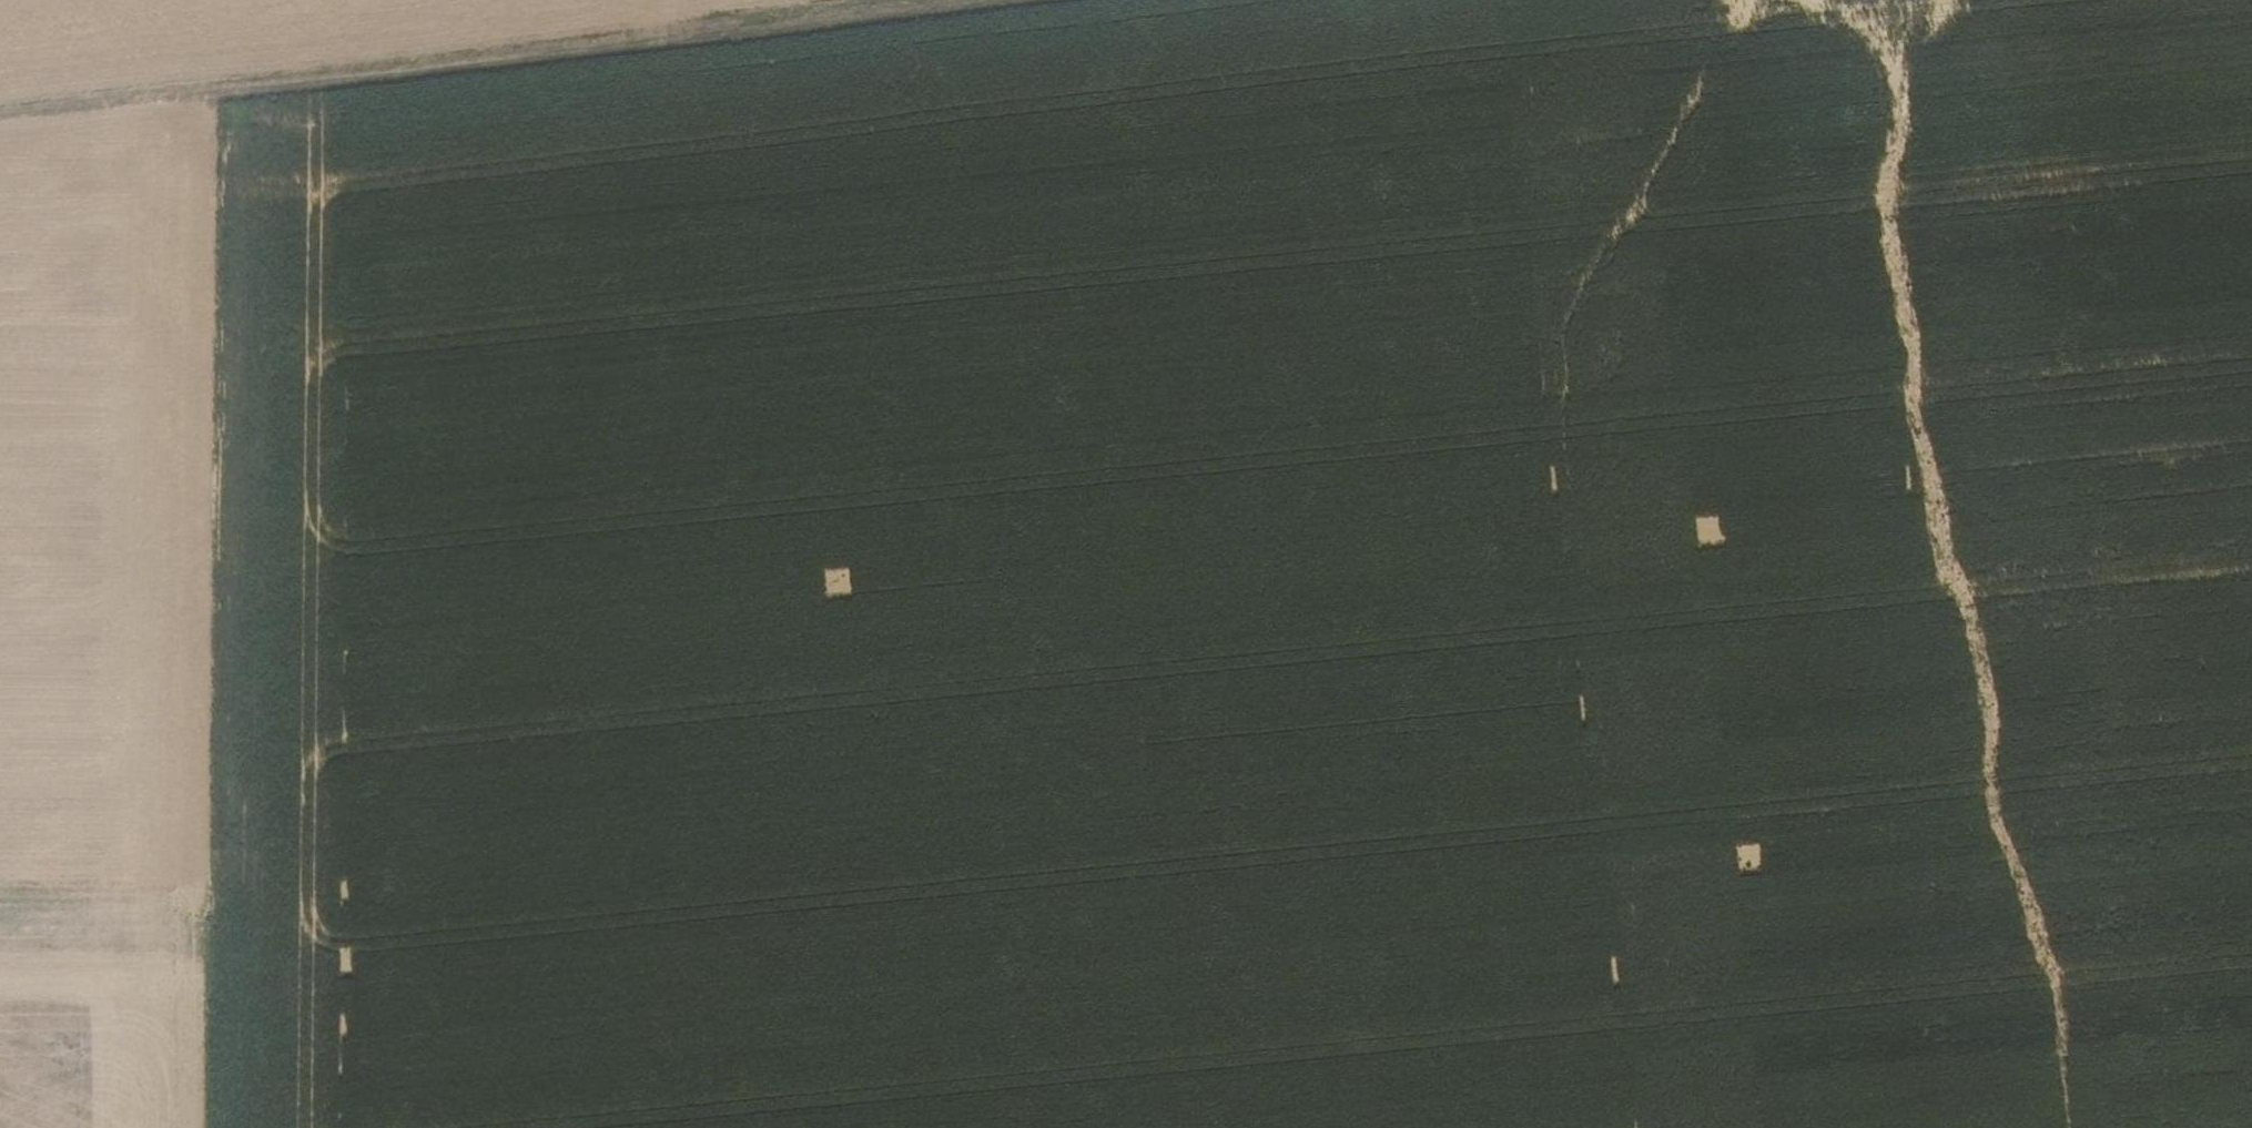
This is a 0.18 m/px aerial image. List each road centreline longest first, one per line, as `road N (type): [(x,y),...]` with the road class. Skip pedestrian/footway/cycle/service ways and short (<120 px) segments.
road 1 (track): [(0,118),(1020,0)]

